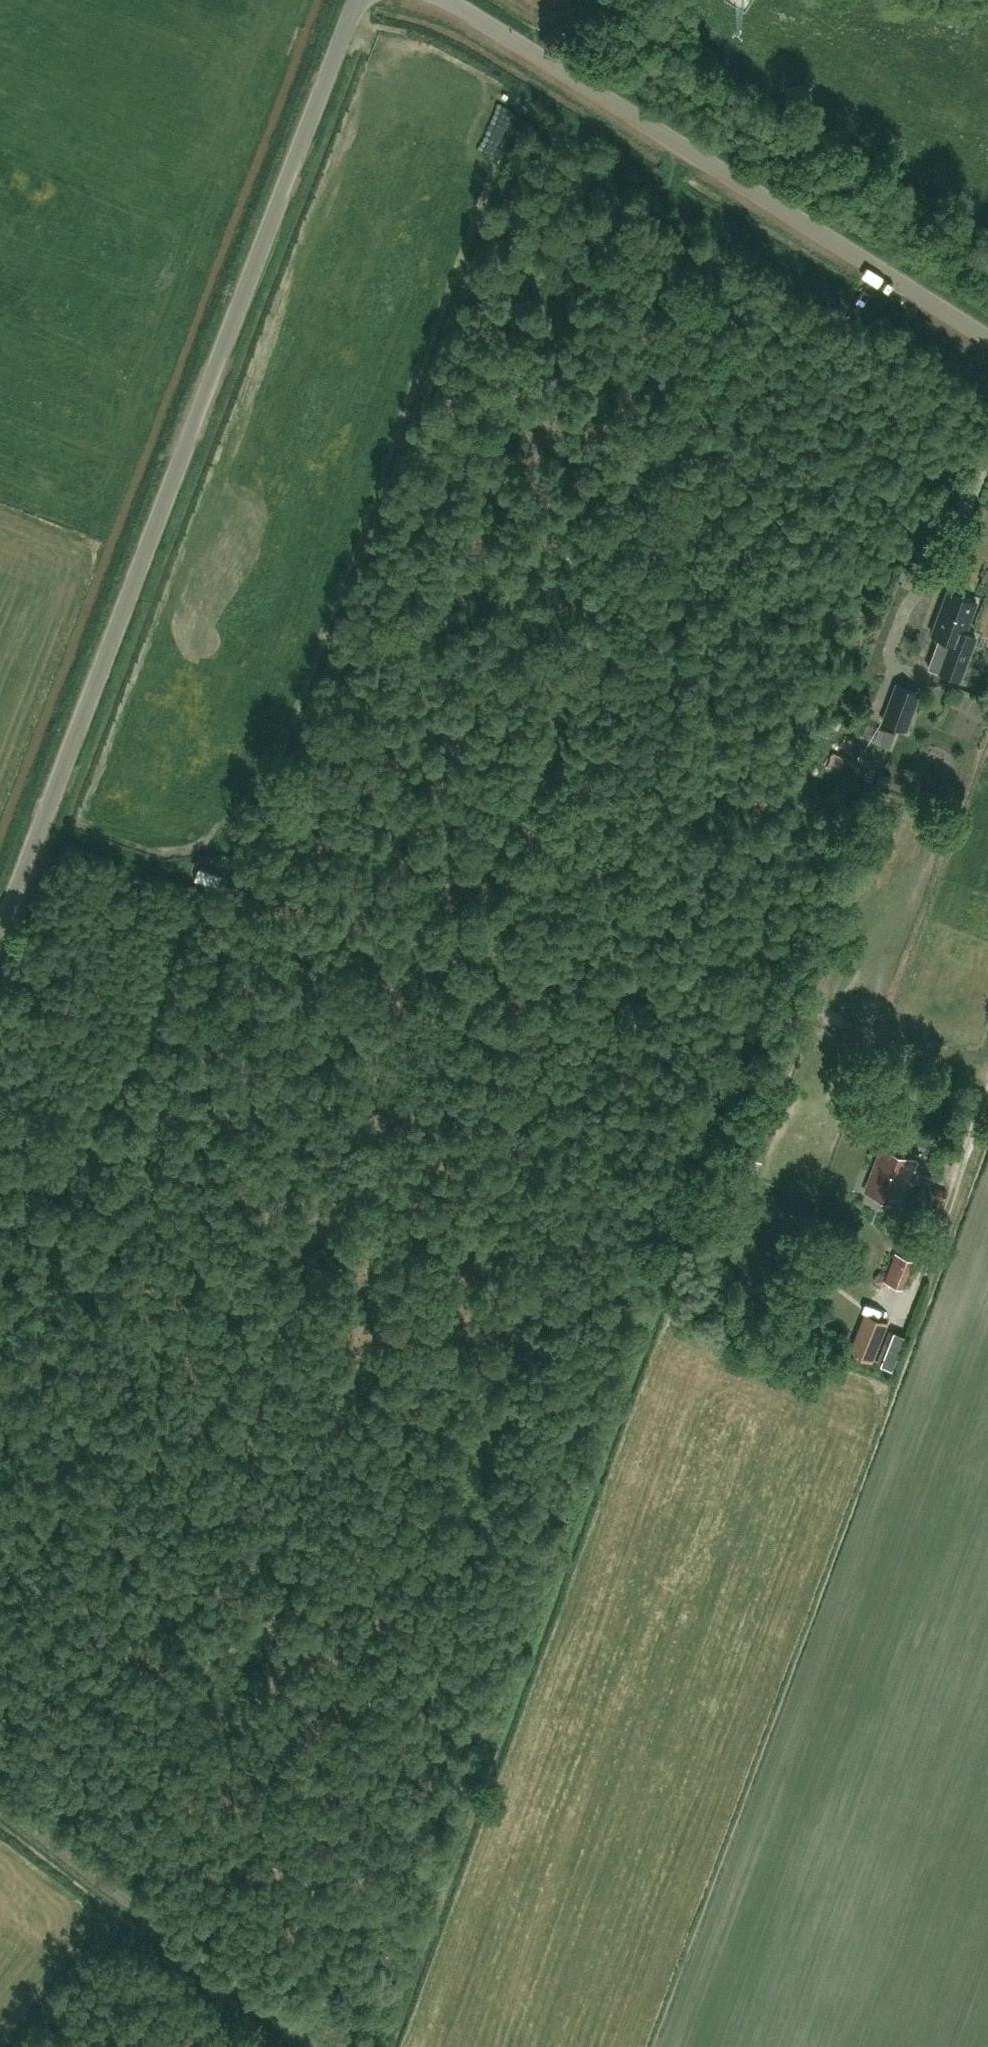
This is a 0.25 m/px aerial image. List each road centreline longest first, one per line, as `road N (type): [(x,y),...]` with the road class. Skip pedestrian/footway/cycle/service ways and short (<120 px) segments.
road 1 (unclassified): [(0,934),(357,0)]
road 2 (unclassified): [(987,335),(455,0)]

